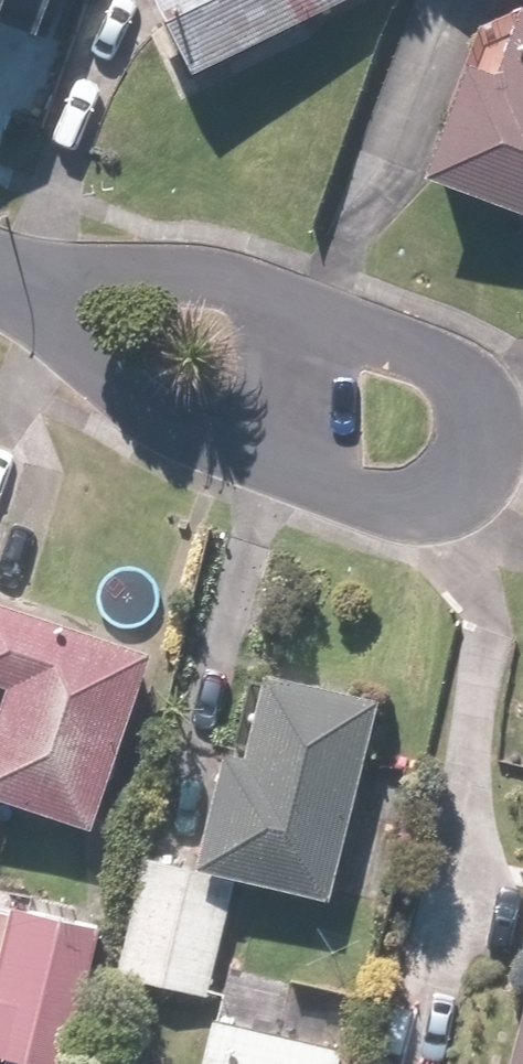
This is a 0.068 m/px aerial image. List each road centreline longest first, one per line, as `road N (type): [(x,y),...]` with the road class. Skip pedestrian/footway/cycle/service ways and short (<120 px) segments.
road 1 (residential): [(26,281),(172,273),(457,376),(478,416),(462,477),(444,500),(400,509),(206,450),(113,392),(34,303)]

